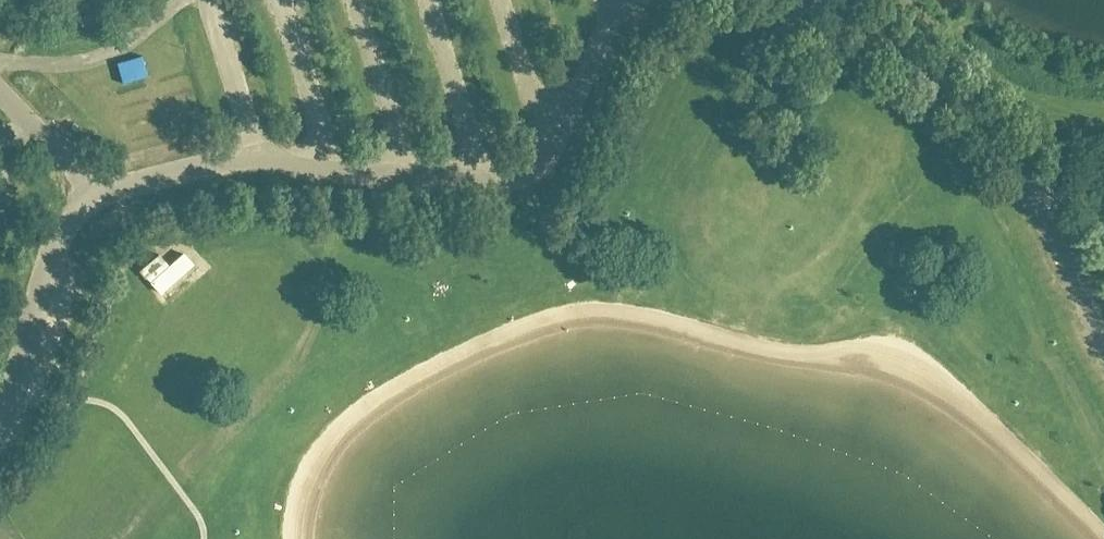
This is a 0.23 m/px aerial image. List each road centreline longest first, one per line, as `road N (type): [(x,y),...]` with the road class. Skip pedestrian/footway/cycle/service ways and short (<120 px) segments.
road 1 (unclassified): [(258,164),(529,179),(620,0)]
road 2 (unclassified): [(1033,193),(957,98),(821,0)]
road 3 (unclassified): [(0,434),(62,234),(89,200)]
road 4 (unclassified): [(89,200),(220,165),(258,164)]
road 5 (unclassified): [(258,164),(210,0)]
road 6 (unclassified): [(1103,336),(1033,193)]
road 7 (unclassified): [(89,200),(0,98)]

